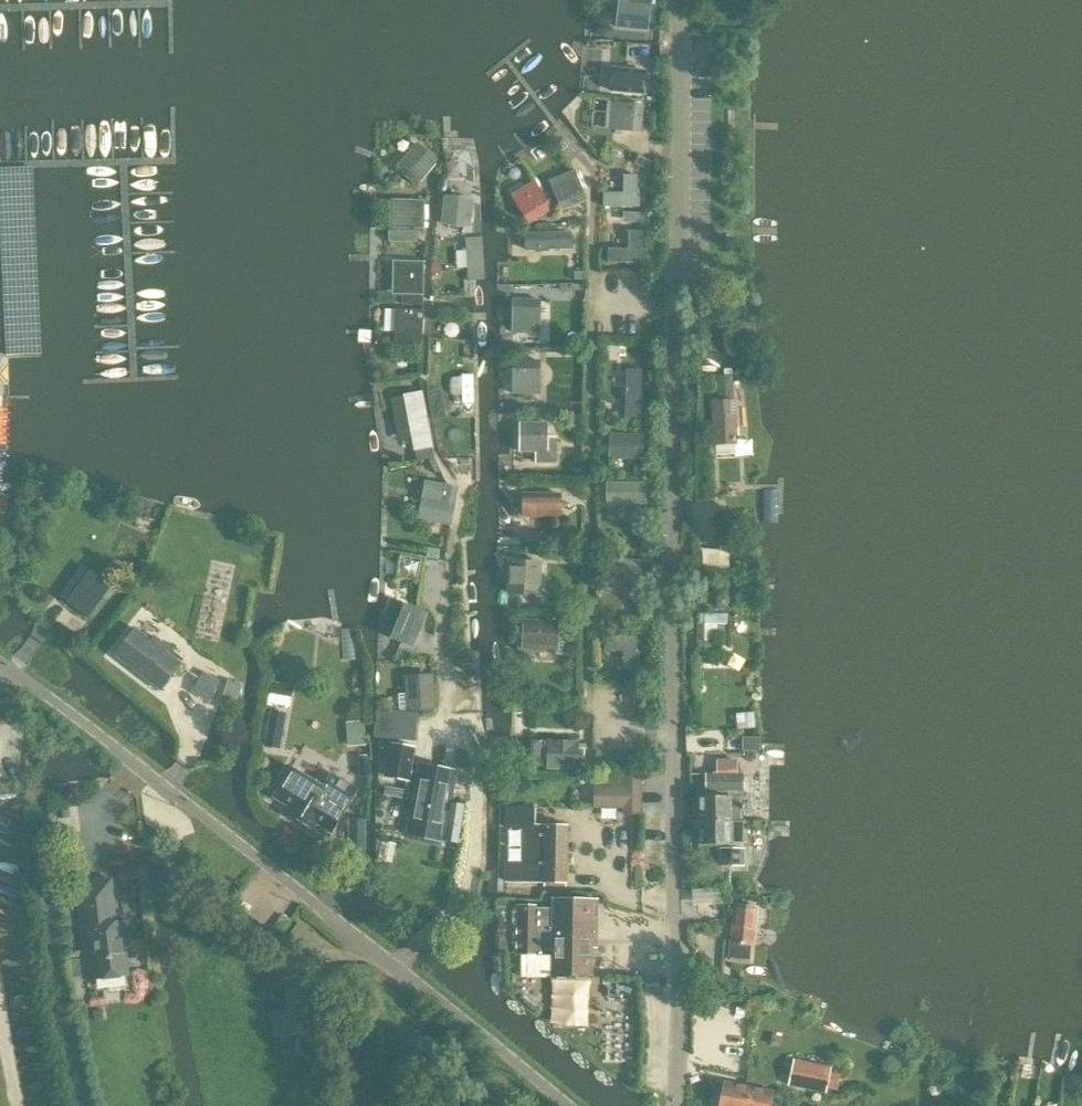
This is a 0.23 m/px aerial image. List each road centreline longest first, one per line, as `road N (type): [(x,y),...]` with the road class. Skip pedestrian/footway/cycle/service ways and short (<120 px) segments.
road 1 (unclassified): [(674,1105),(675,0)]
road 2 (residential): [(0,666),(568,1105)]

